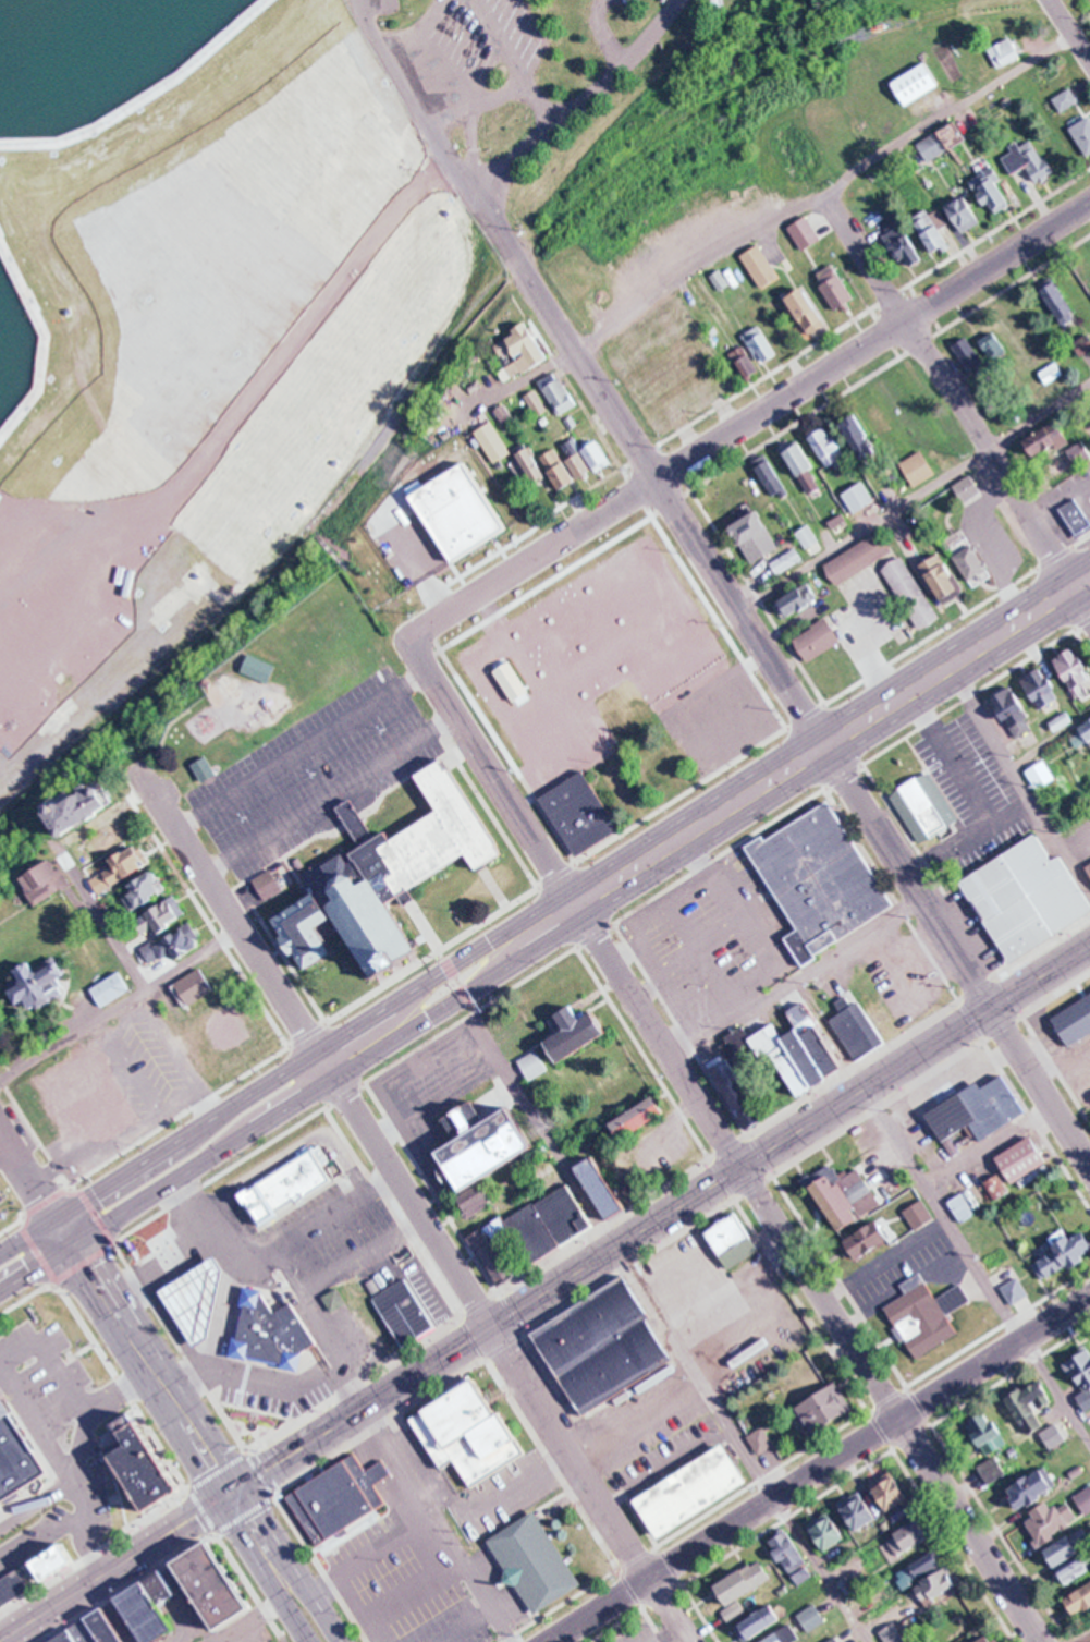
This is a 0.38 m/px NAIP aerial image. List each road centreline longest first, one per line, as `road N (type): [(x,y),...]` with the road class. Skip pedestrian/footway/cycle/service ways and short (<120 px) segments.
road 1 (tertiary): [(366,1407),(1089,947)]
road 2 (residential): [(407,638),(1089,202)]
road 3 (residential): [(664,1603),(332,1079)]
road 4 (residential): [(573,905),(902,1419)]
road 5 (trunk): [(573,905),(1077,588)]
road 6 (residential): [(363,0),(433,146),(657,478)]
road 7 (residential): [(1089,1165),(825,746)]
road 8 (residential): [(1089,608),(823,200)]
road 9 (residential): [(553,1641),(902,1419)]
road 10 (residential): [(332,1079),(139,770)]
road 11 (residential): [(657,478),(825,746)]
road 12 (residential): [(407,638),(573,905)]
road 13 (tertiary): [(0,1640),(231,1493)]
road 14 (residential): [(902,1419),(1039,1641)]
road 15 (residential): [(902,1419),(1089,1299)]
road 16 (trunk): [(230,1108),(56,1218)]
road 17 (trunk): [(573,905),(502,933),(421,984)]
road 18 (primary): [(231,1493),(309,1641)]
road 19 (trunk): [(72,1244),(210,1154)]
road 20 (tertiary): [(231,1493),(366,1407)]
road 21 (trunk): [(332,1079),(465,993)]
road 22 (primary): [(151,1370),(72,1244)]
road 23 (trunk): [(210,1154),(332,1079)]
road 24 (trunk): [(465,993),(573,905)]
road 25 (primary): [(313,1592),(275,1536),(231,1493)]
road 26 (trunk): [(421,984),(316,1053)]

